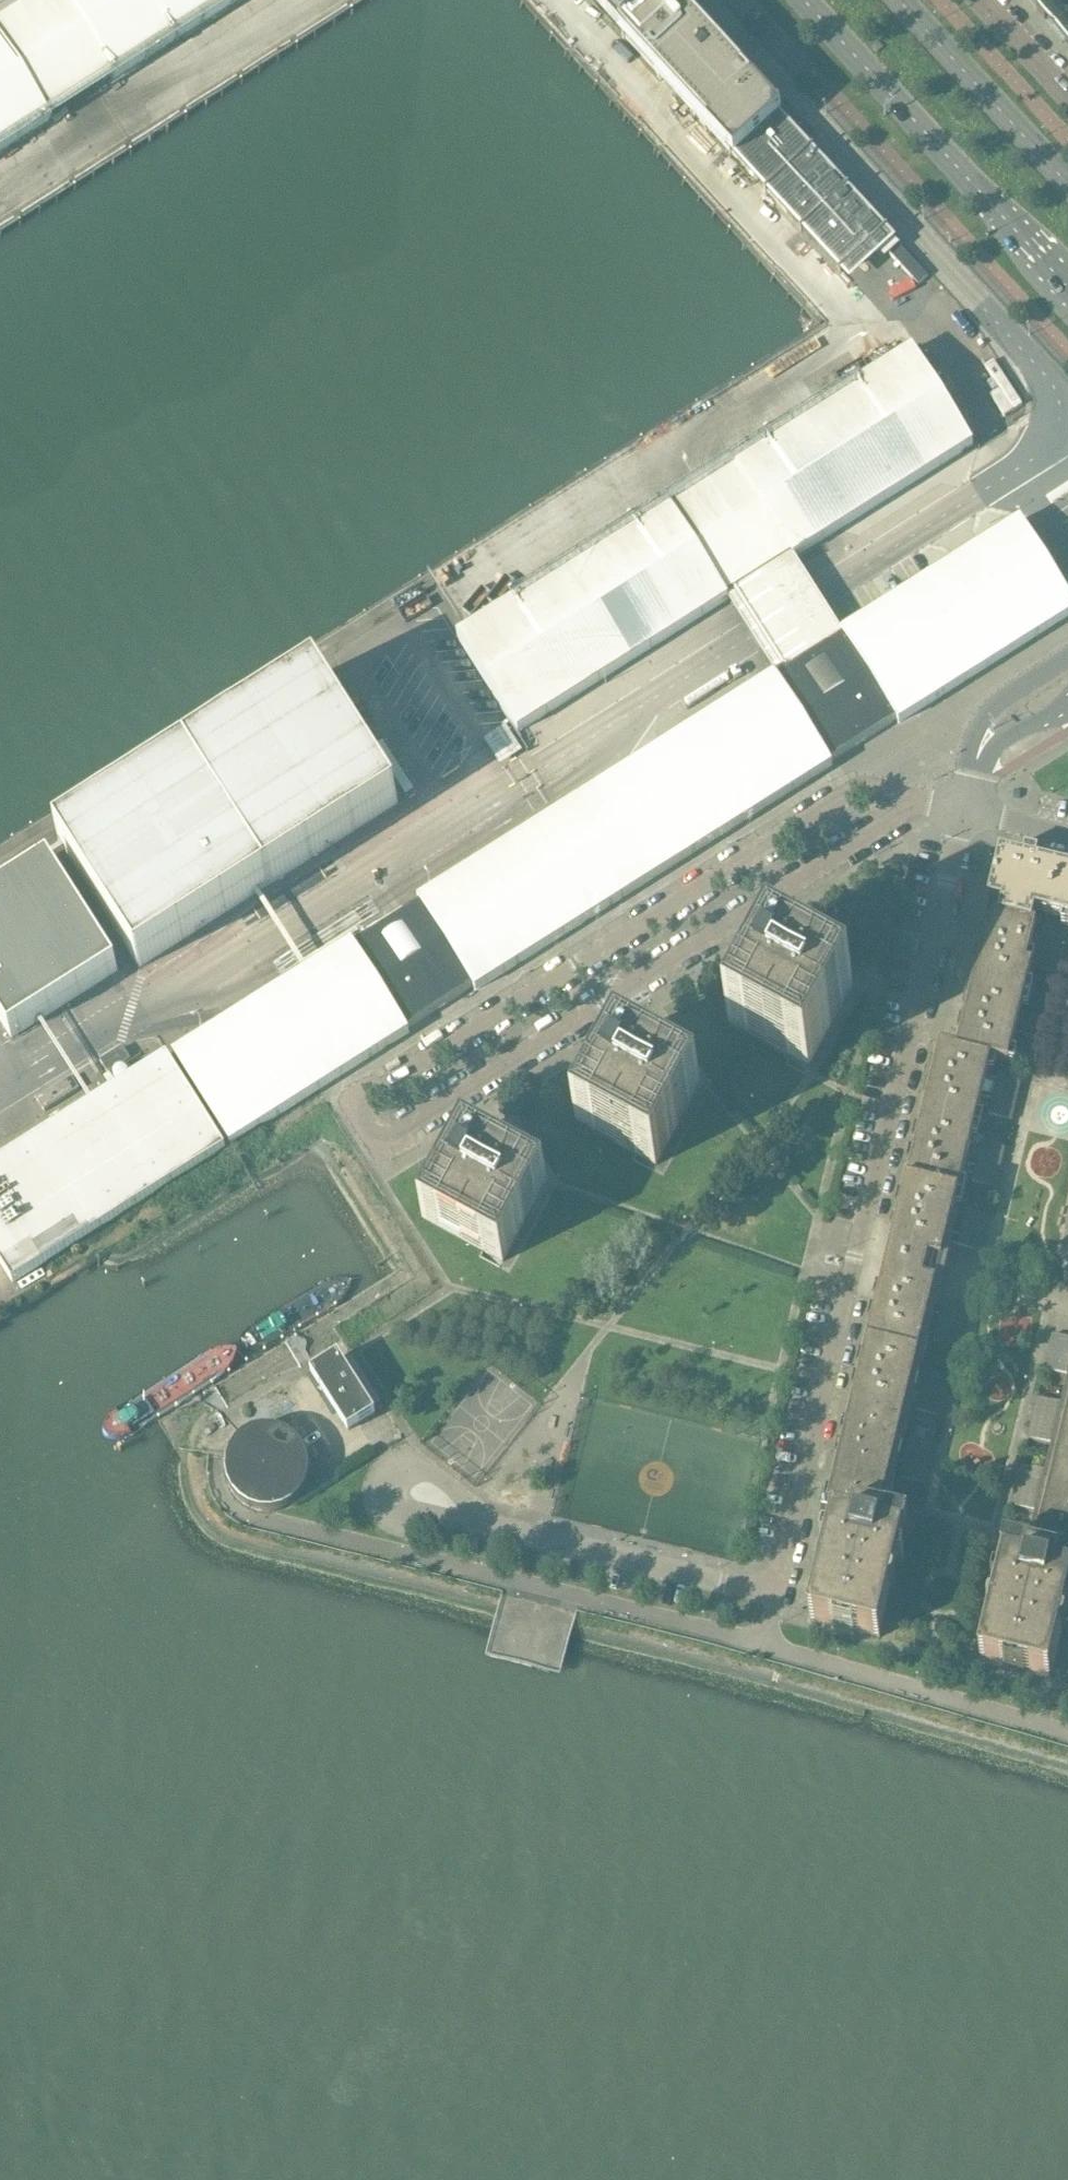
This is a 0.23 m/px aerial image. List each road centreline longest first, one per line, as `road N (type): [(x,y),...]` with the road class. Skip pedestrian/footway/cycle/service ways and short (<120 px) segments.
road 1 (residential): [(967,814),(778,1595),(499,1529)]
road 2 (residential): [(357,1108),(381,1150),(924,806)]
road 3 (residential): [(924,806),(863,798),(357,1108)]
road 4 (unclassified): [(543,769),(1052,443),(1061,405)]
road 5 (unclassified): [(698,0),(1061,405)]
road 6 (secondary): [(802,0),(1067,290)]
road 7 (secondary): [(1067,191),(893,0)]
road 8 (residential): [(499,1529),(423,1472),(403,1476),(393,1490),(400,1511),(414,1518)]
road 9 (residential): [(1067,97),(978,0)]
road 10 (unclassified): [(1067,663),(989,719),(981,750)]

